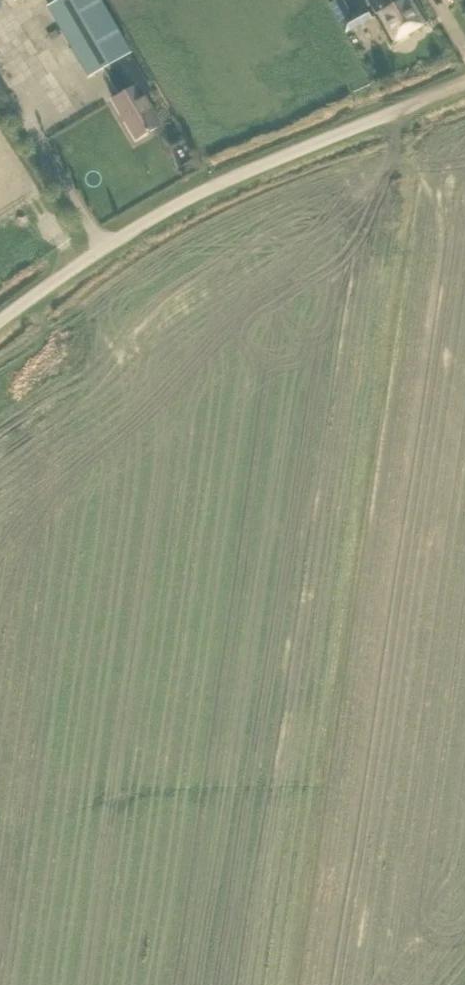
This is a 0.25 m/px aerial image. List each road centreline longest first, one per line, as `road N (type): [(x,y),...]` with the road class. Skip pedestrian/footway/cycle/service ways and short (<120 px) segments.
road 1 (unclassified): [(0,321),(215,186),(464,83)]

